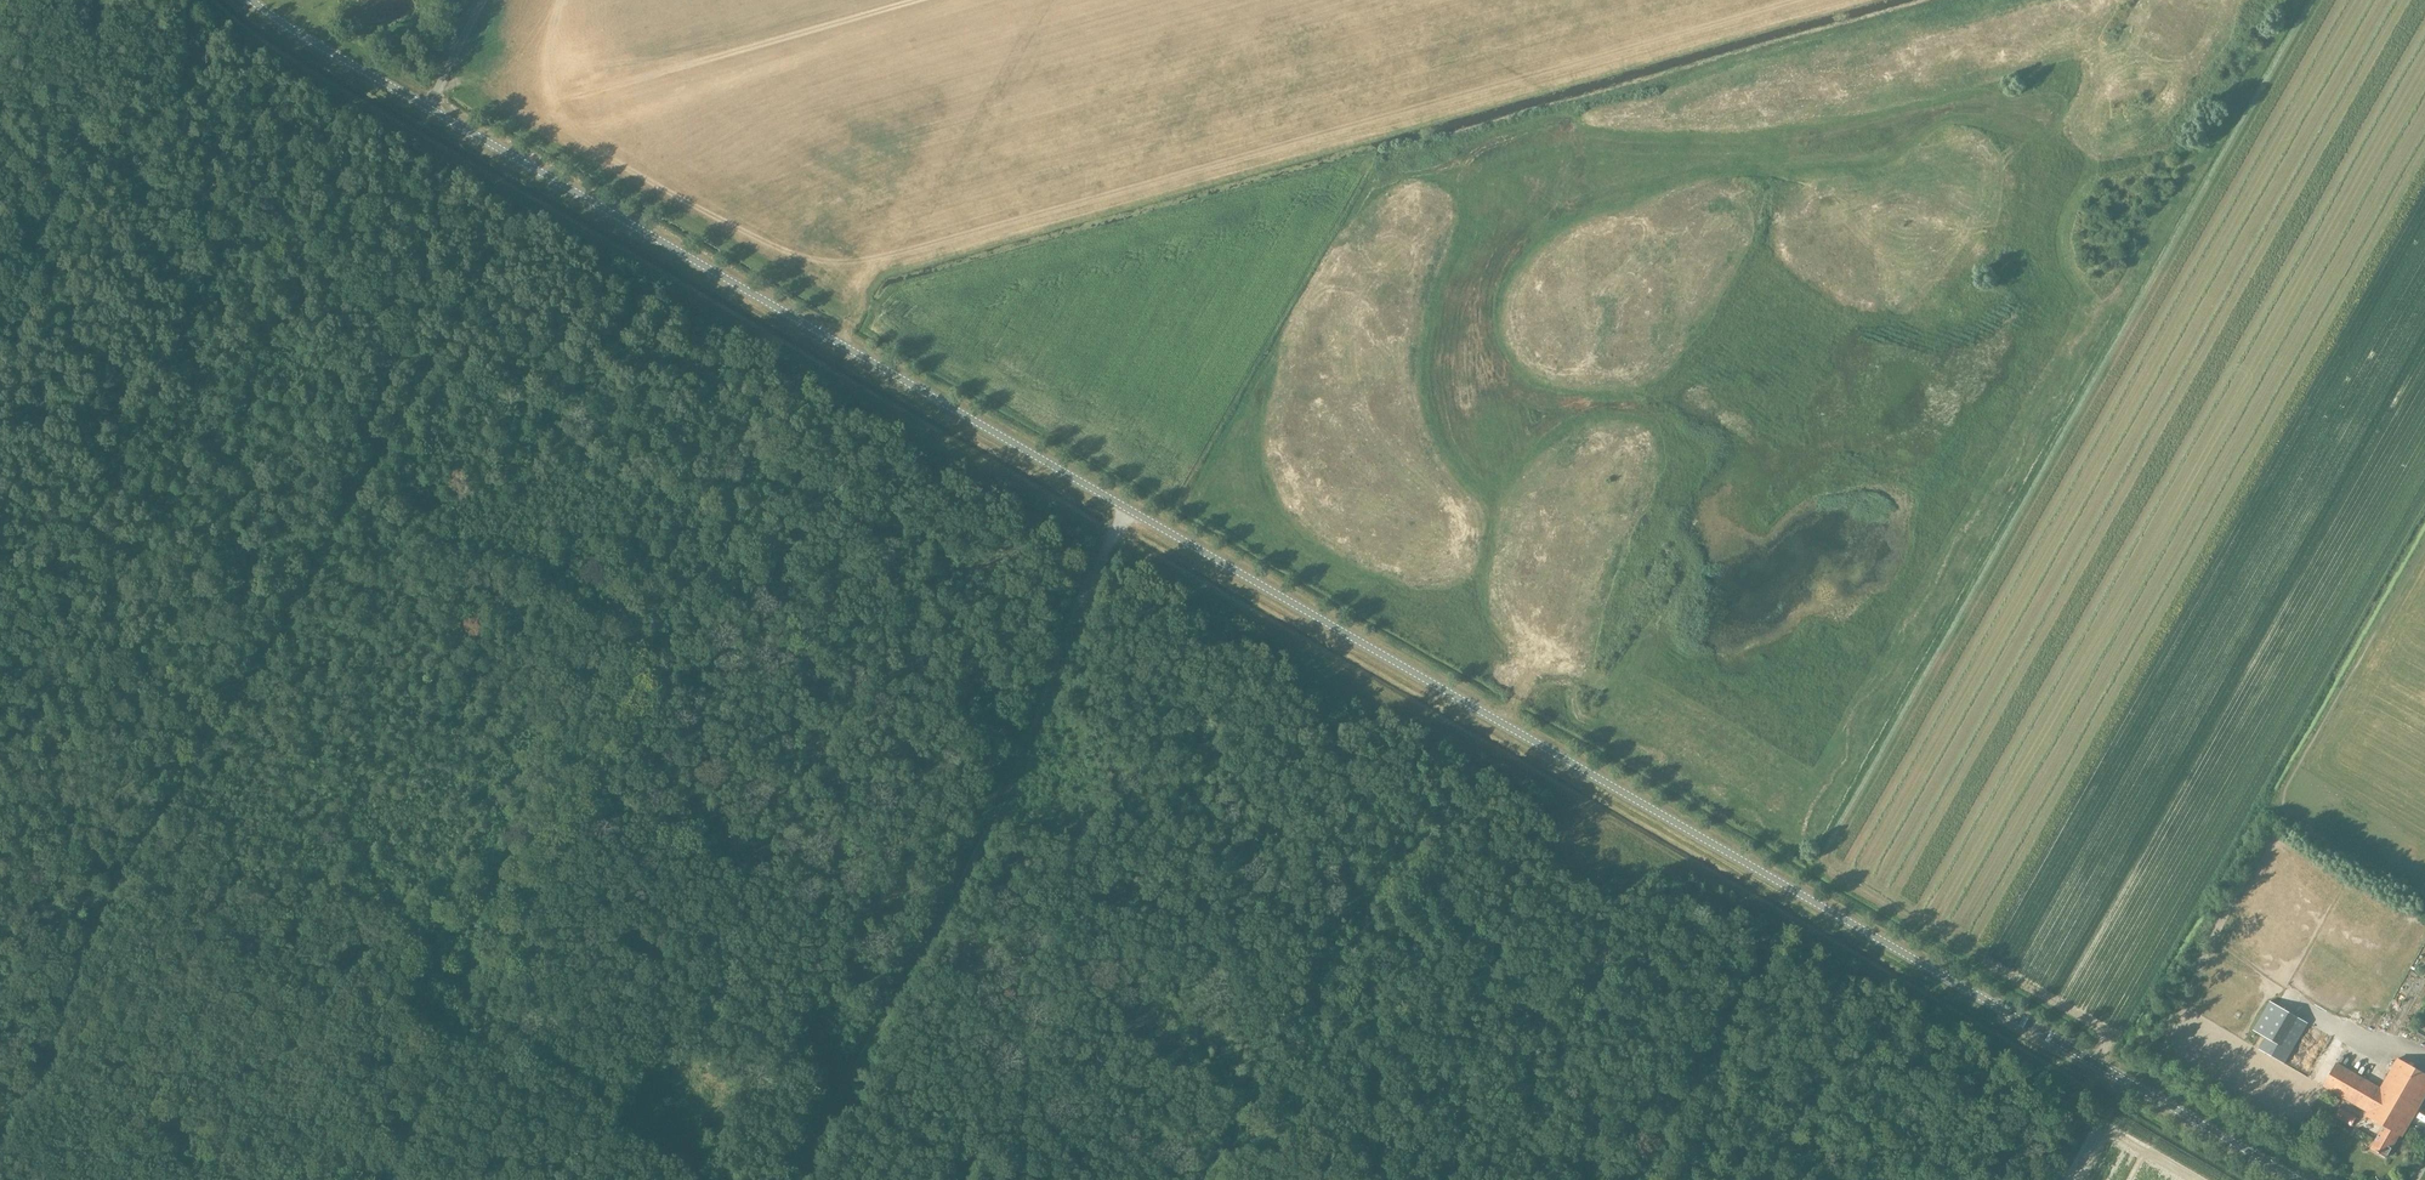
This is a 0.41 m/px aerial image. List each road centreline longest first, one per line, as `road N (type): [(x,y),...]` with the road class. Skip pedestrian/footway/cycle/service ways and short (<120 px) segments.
road 1 (unclassified): [(2300,1179),(250,0)]
road 2 (track): [(1128,509),(1074,606),(984,834),(790,1179)]

